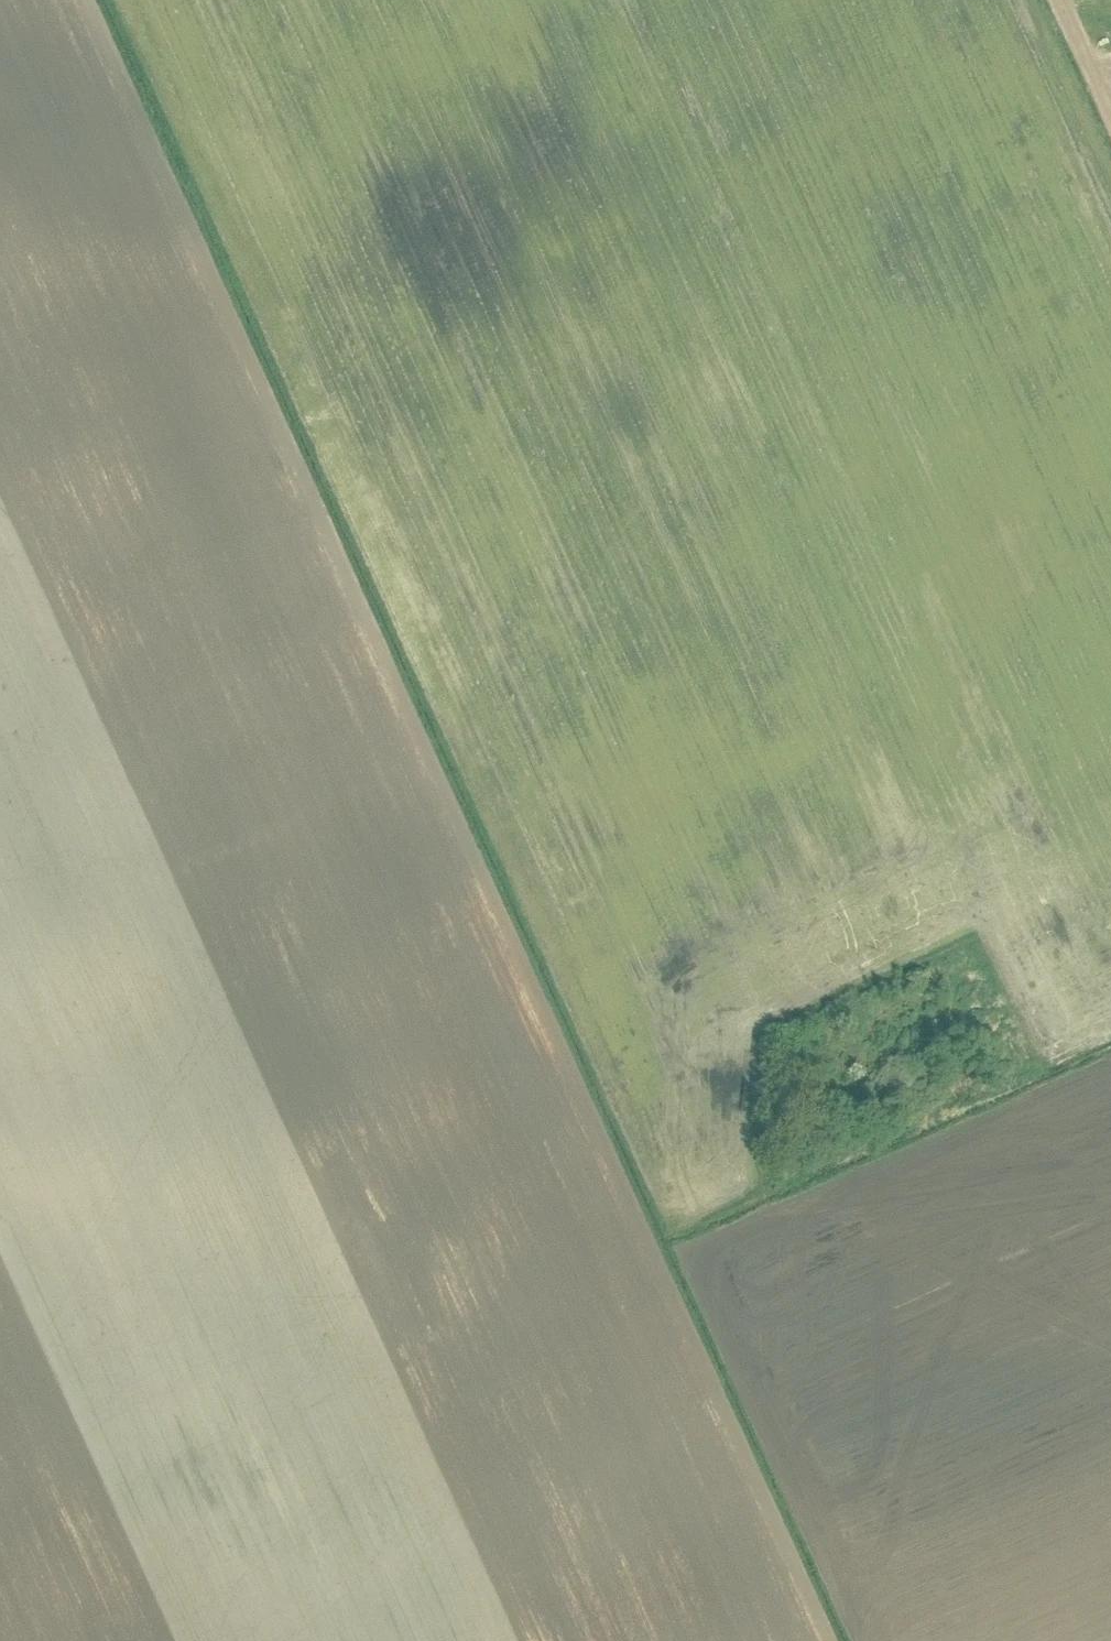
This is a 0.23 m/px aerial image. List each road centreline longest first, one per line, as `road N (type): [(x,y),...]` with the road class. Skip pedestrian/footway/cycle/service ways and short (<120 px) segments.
road 1 (track): [(1057,0),(1110,118)]

